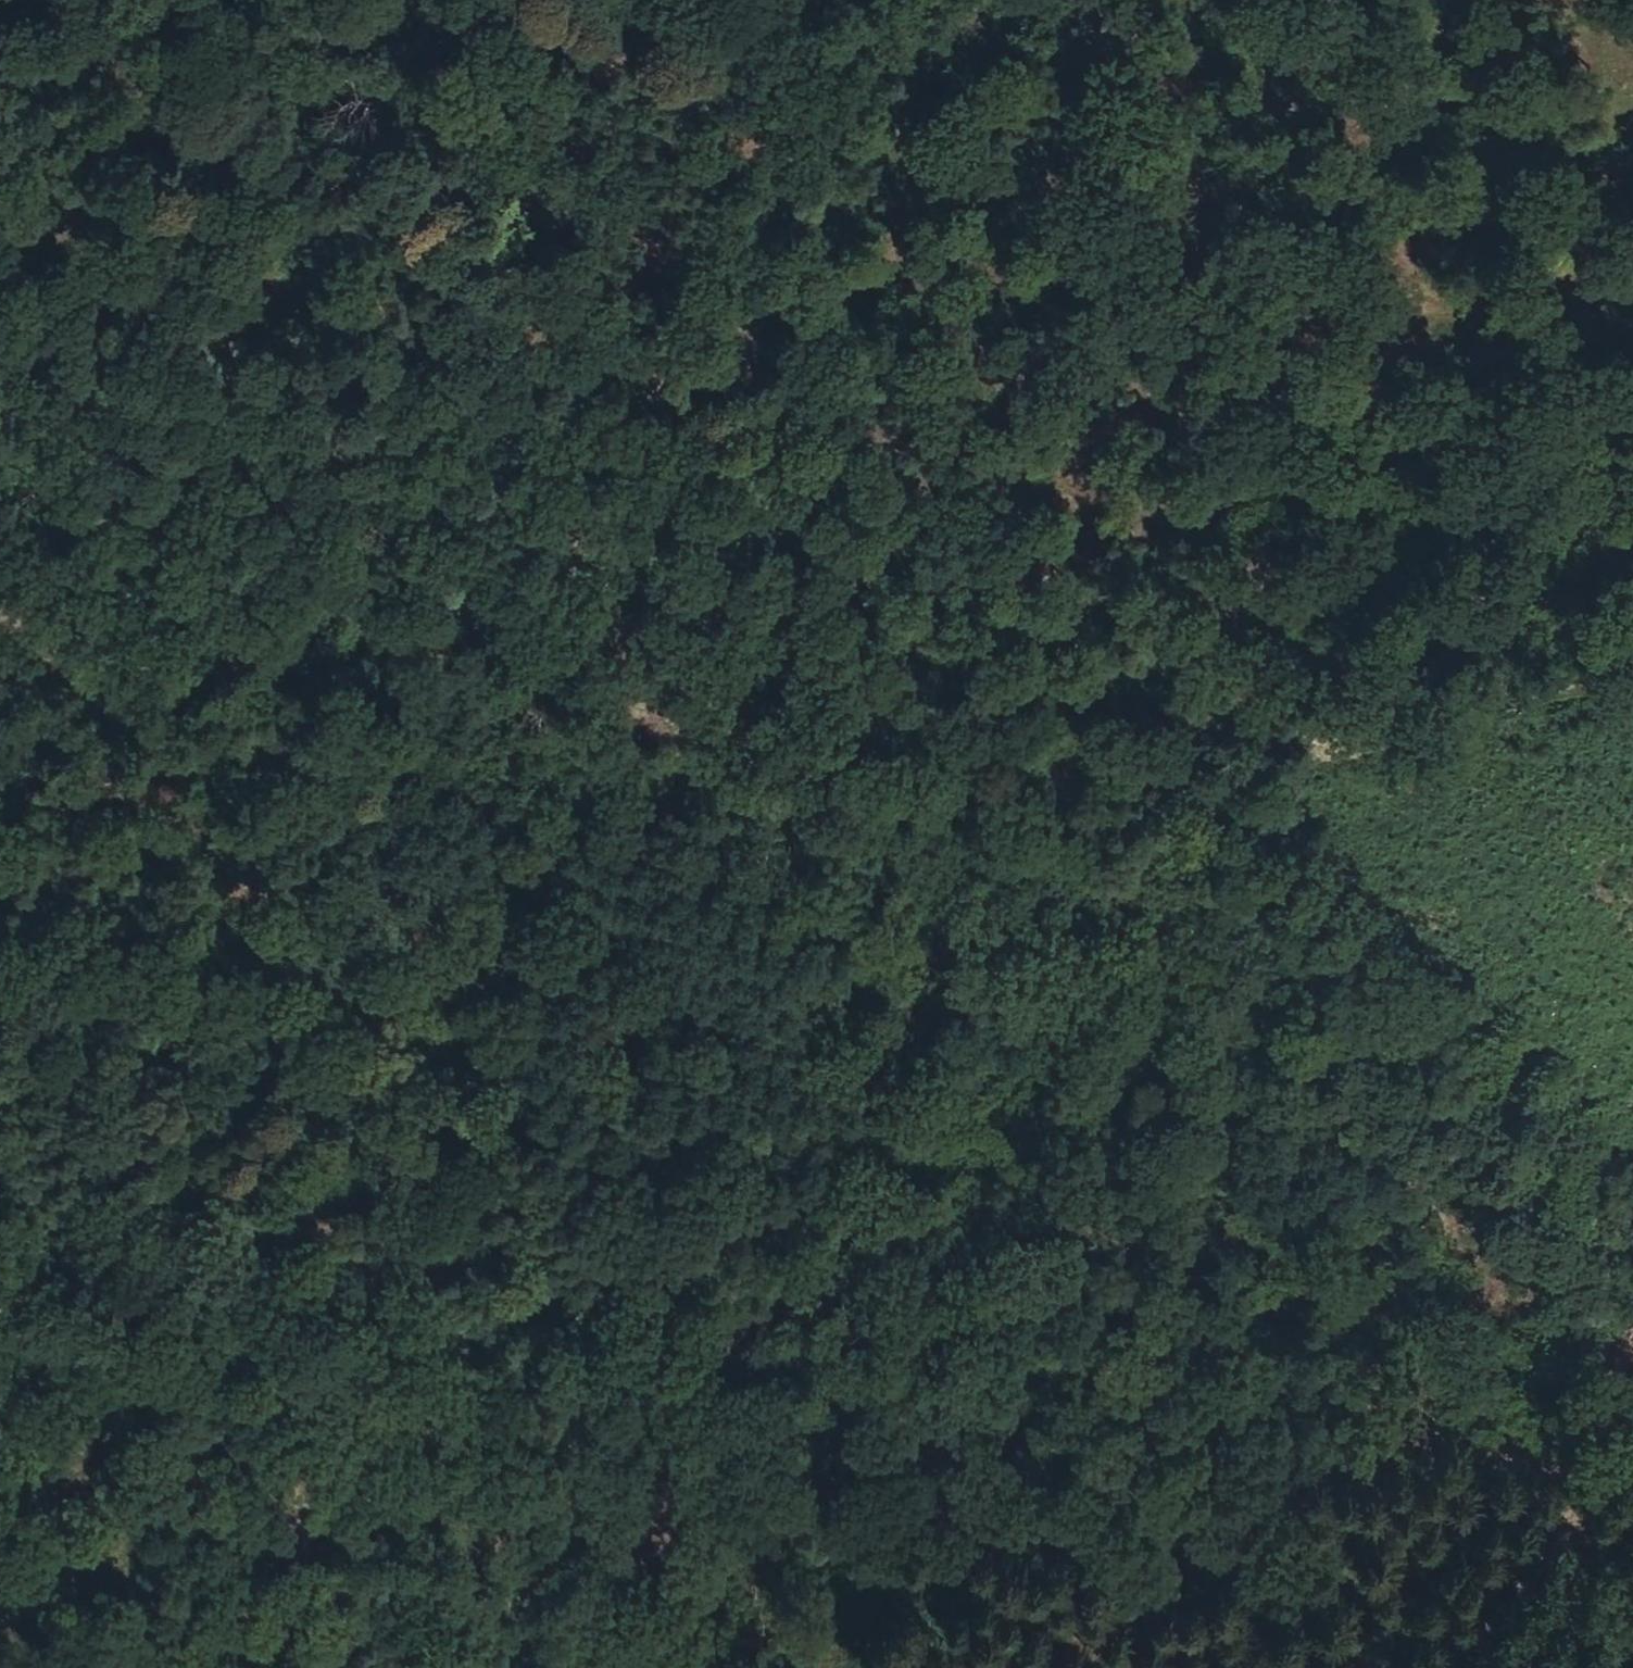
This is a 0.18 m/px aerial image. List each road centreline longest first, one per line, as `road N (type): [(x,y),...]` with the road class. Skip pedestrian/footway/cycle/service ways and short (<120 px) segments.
road 1 (track): [(1460,1667),(1586,1493),(1632,1453)]

